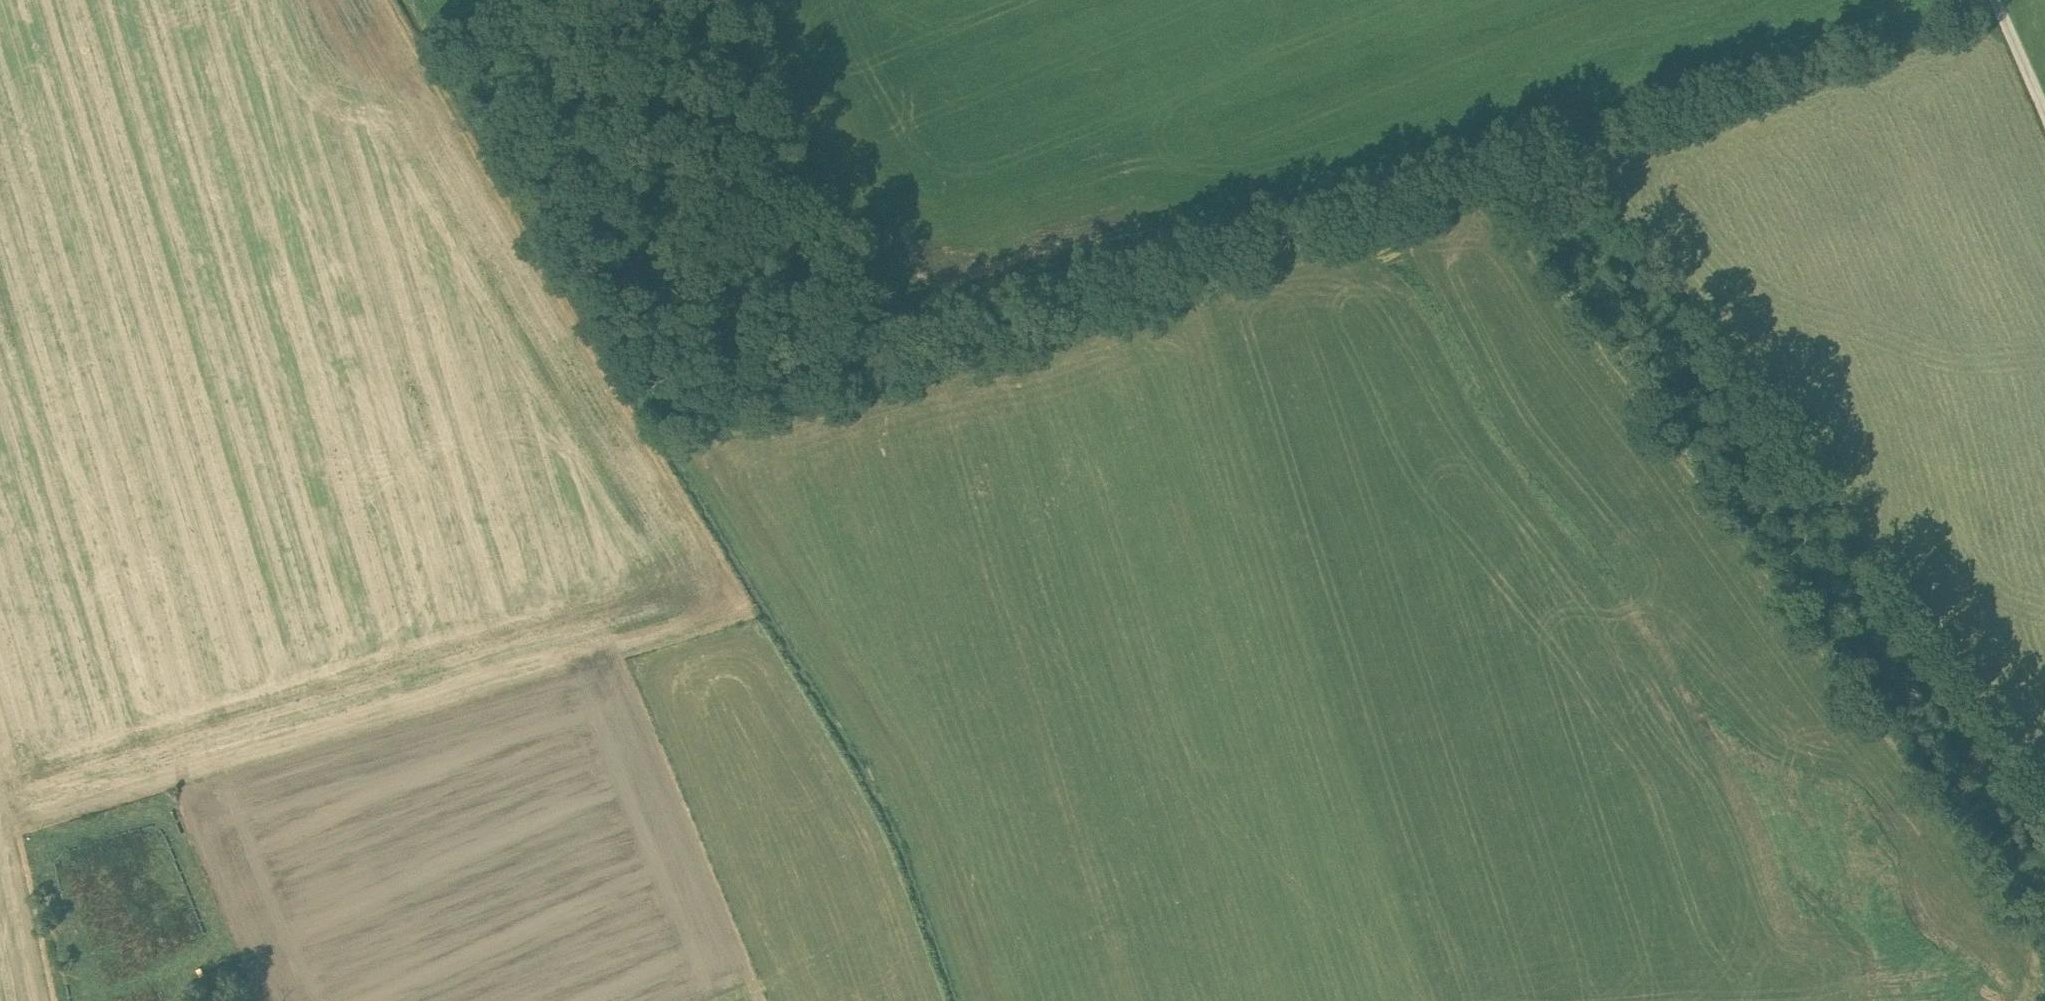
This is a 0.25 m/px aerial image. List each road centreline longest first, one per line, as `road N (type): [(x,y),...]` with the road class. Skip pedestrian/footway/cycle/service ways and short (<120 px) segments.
road 1 (track): [(1995,0),(2044,115)]

